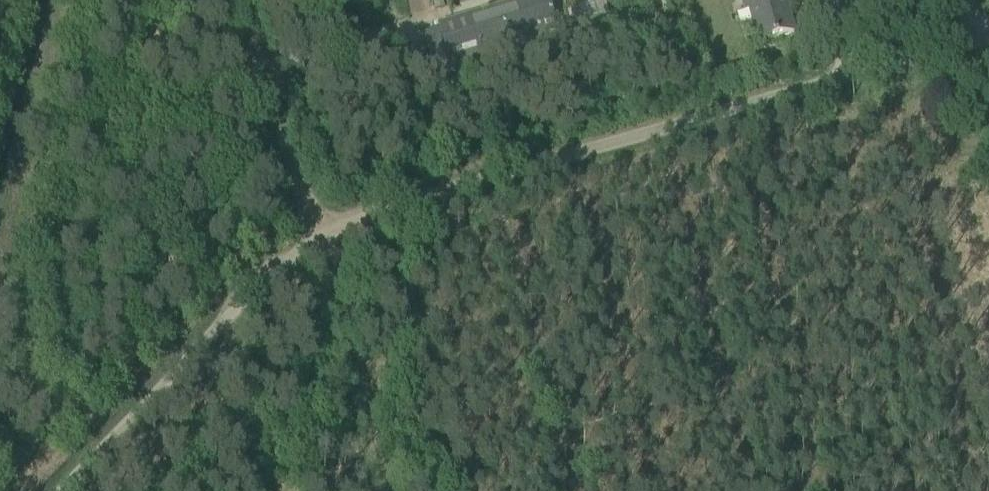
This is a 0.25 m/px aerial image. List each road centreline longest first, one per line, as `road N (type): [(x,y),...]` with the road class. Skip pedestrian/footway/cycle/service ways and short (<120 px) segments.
road 1 (unclassified): [(62,490),(322,234),(366,214),(988,37)]
road 2 (track): [(387,490),(322,234),(243,0)]

